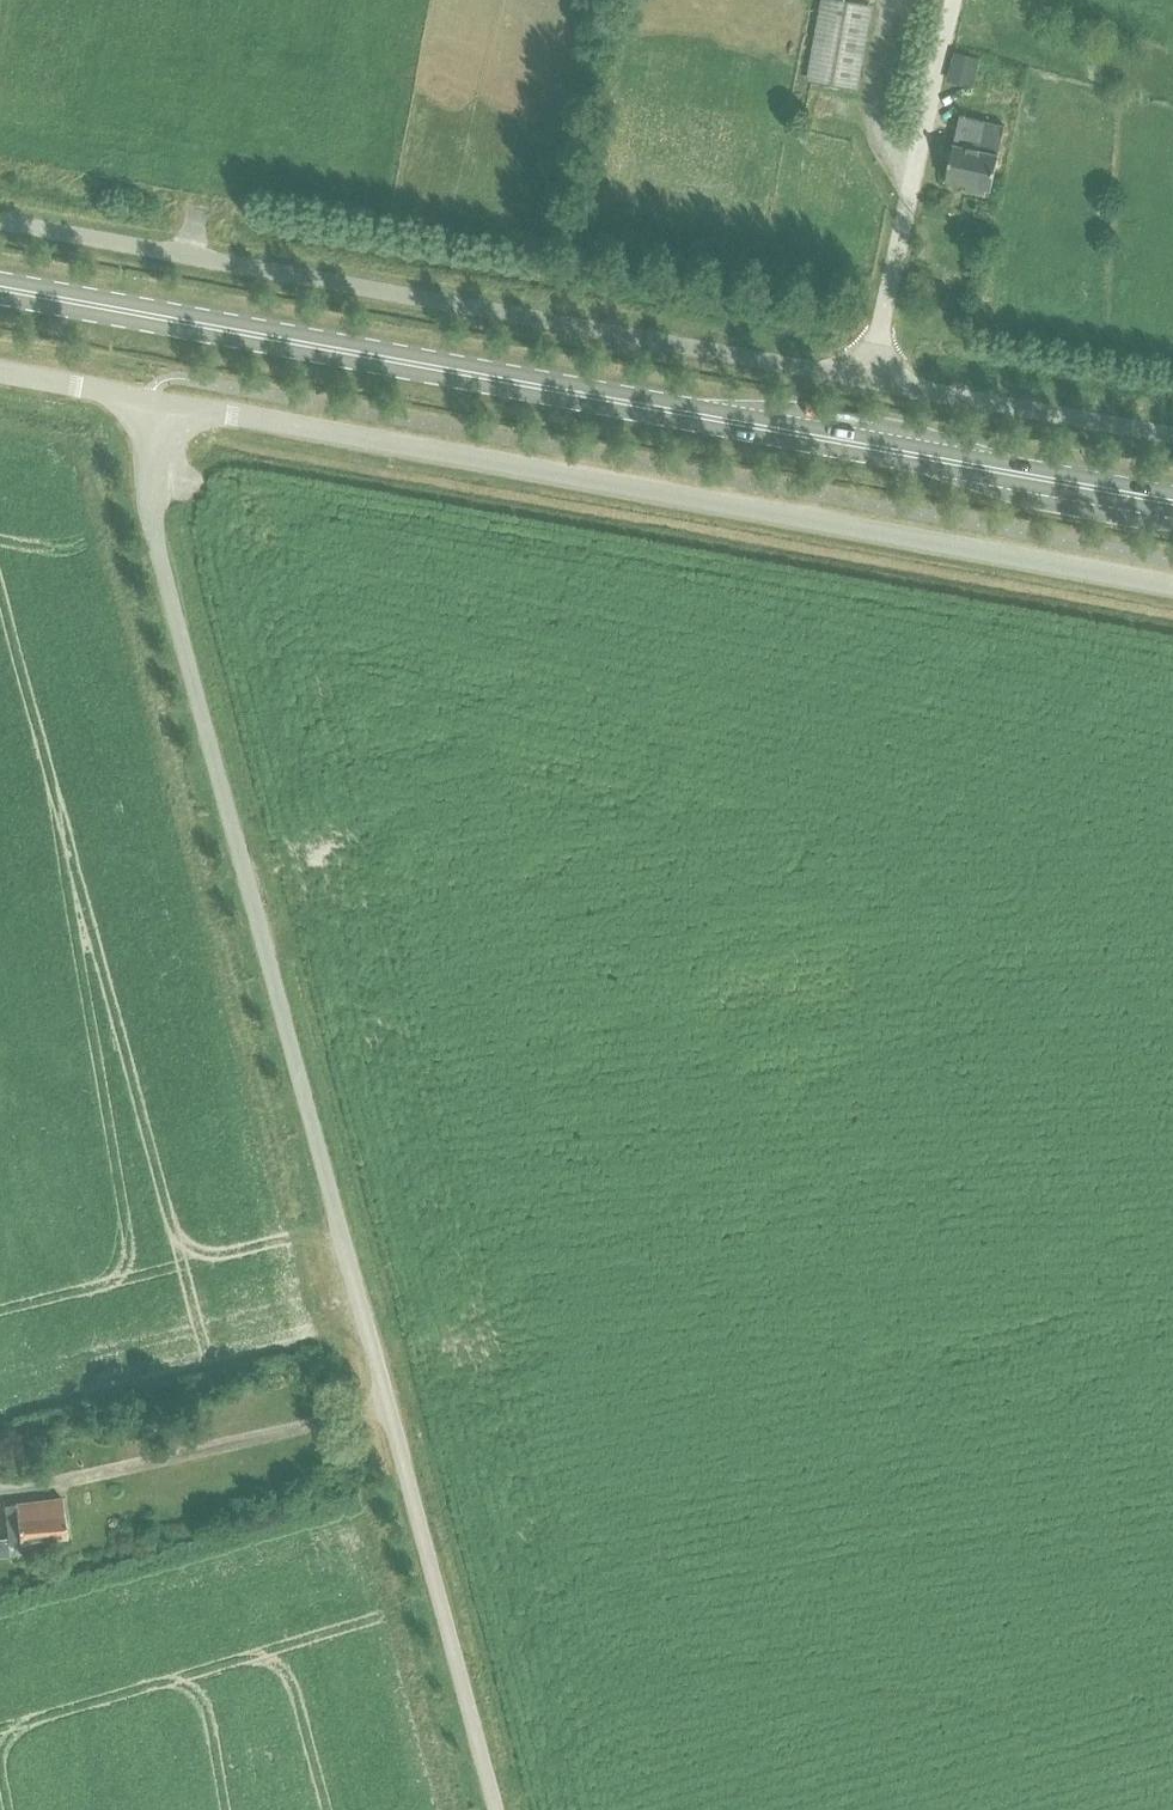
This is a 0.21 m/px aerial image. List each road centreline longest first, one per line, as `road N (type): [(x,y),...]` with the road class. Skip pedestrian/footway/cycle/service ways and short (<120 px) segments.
road 1 (unclassified): [(496,1809),(152,509),(151,405)]
road 2 (unclassified): [(0,218),(1172,435)]
road 3 (primary): [(1172,500),(0,285)]
road 4 (unclassified): [(151,405),(1172,587)]
road 5 (unclassified): [(0,375),(151,405)]

